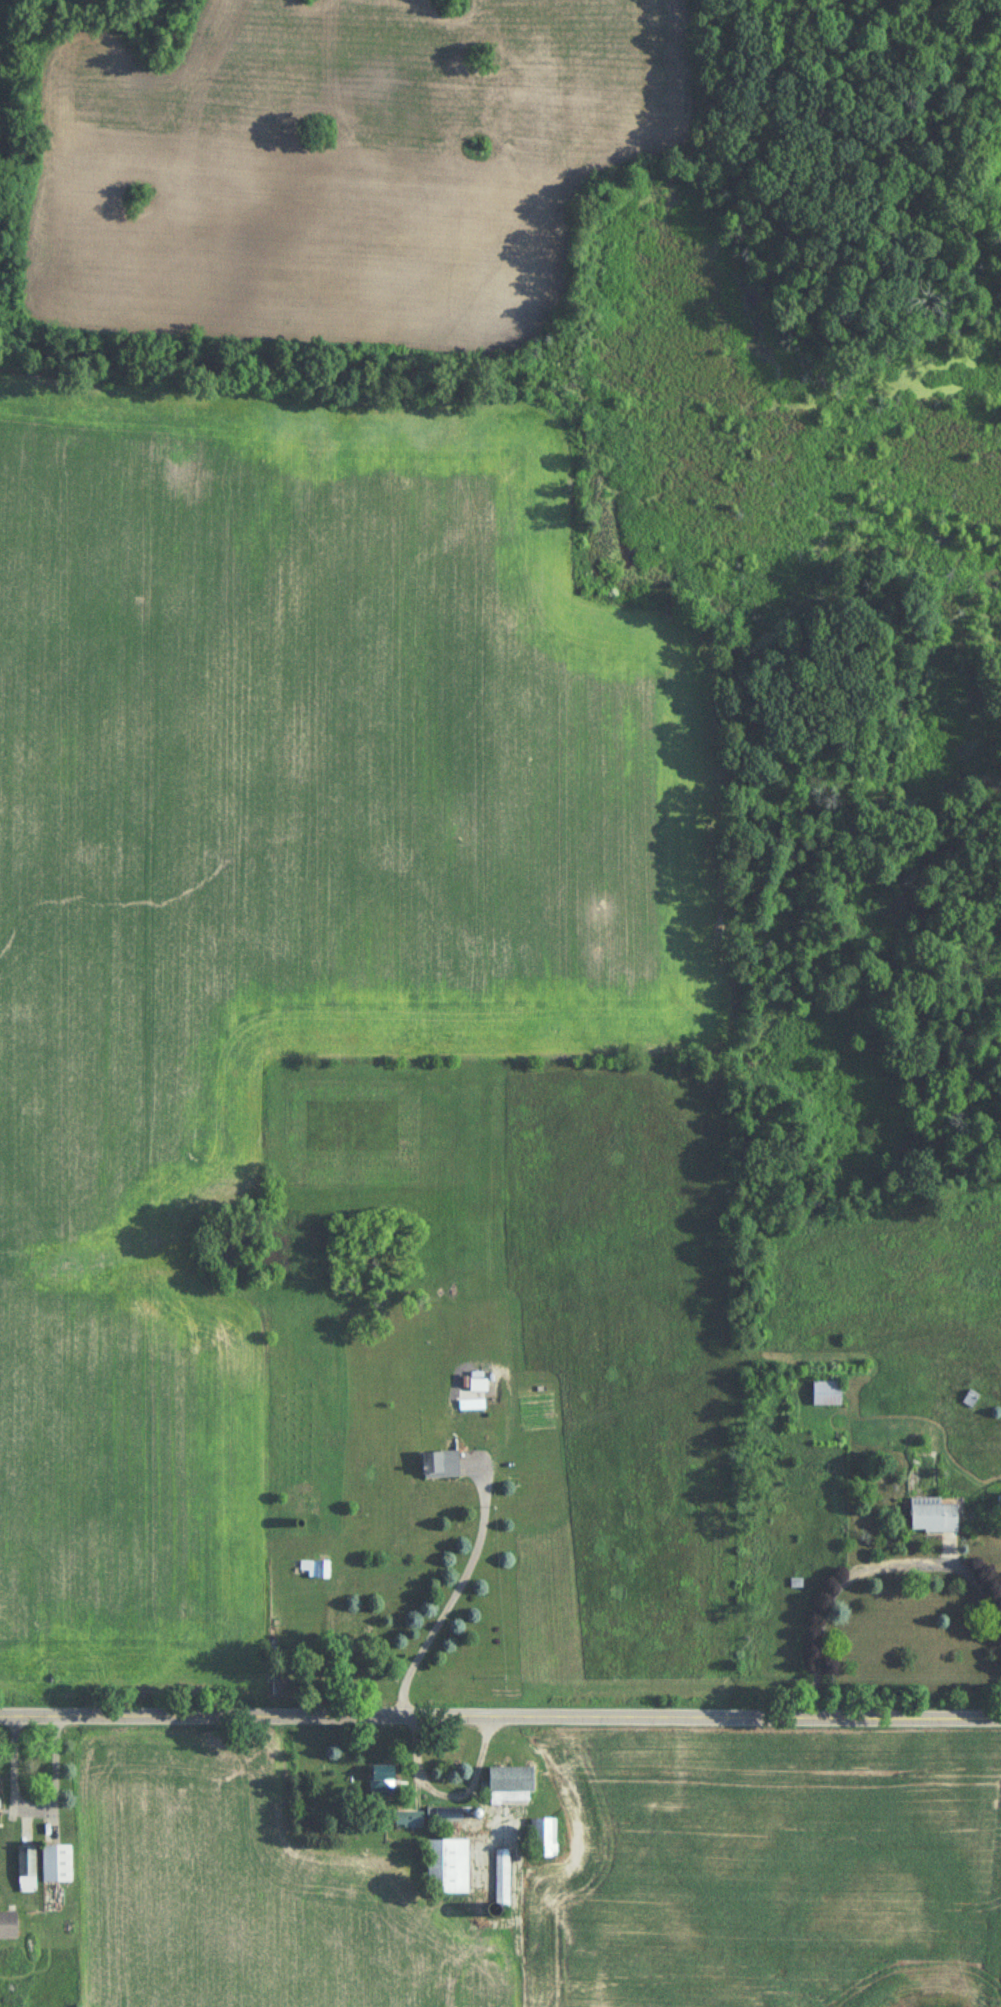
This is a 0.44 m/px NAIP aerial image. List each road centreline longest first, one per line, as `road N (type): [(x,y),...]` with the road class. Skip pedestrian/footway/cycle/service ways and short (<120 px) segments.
road 1 (residential): [(0,1714),(1000,1713)]

